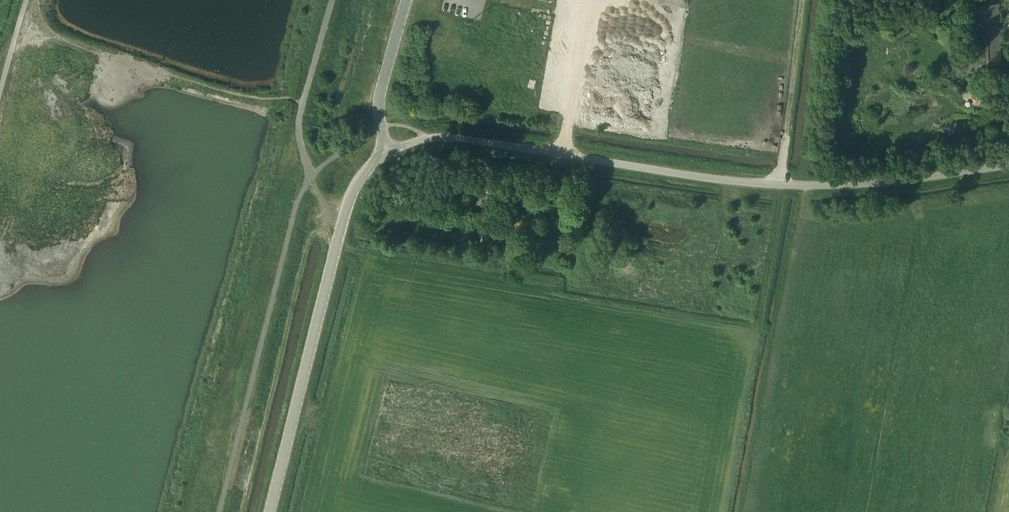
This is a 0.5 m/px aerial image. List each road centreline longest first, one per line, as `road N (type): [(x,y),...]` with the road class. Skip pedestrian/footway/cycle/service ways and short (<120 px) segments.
road 1 (unclassified): [(424,138),(780,185),(854,185),(1008,165)]
road 2 (unclassified): [(269,511),(344,220)]
road 3 (track): [(780,185),(810,0)]
road 4 (unclassified): [(387,151),(380,97),(407,0)]

